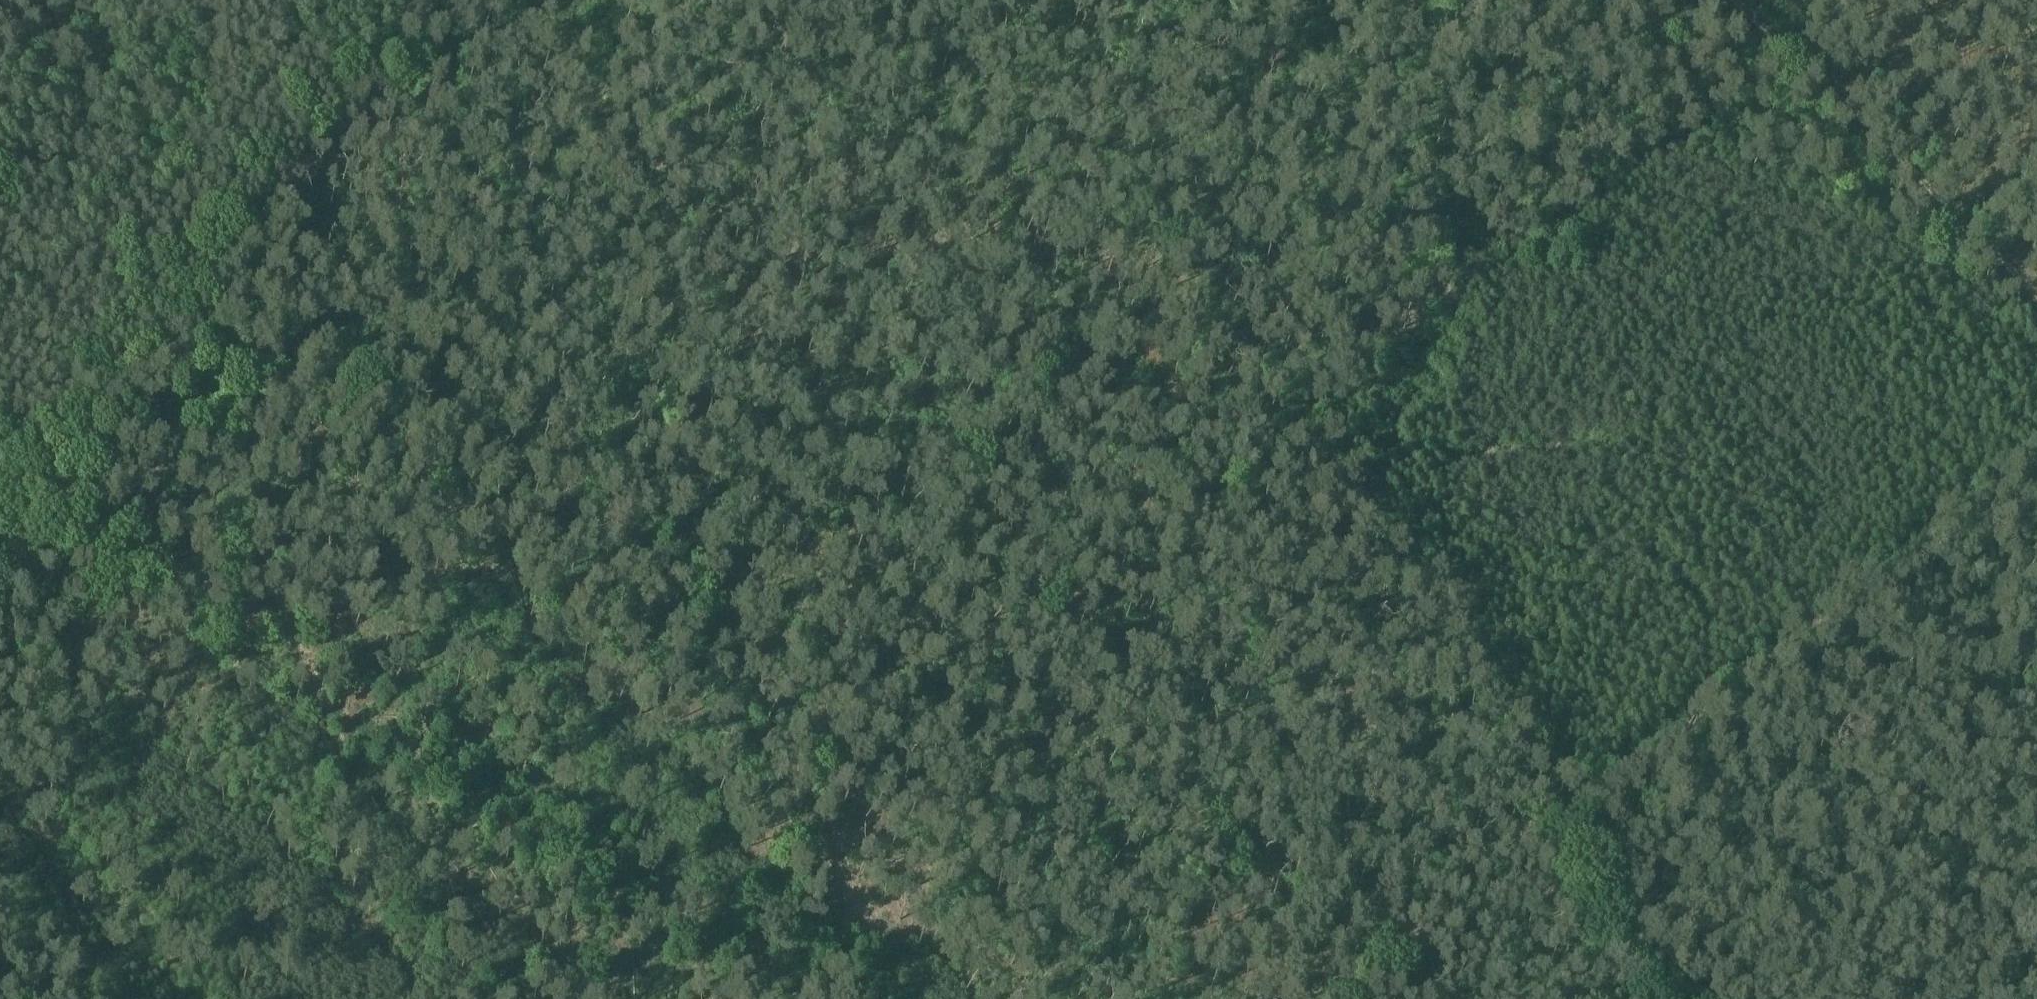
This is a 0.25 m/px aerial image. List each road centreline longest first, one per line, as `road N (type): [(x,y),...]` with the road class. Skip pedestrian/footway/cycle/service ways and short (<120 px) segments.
road 1 (track): [(2036,297),(1735,0)]

